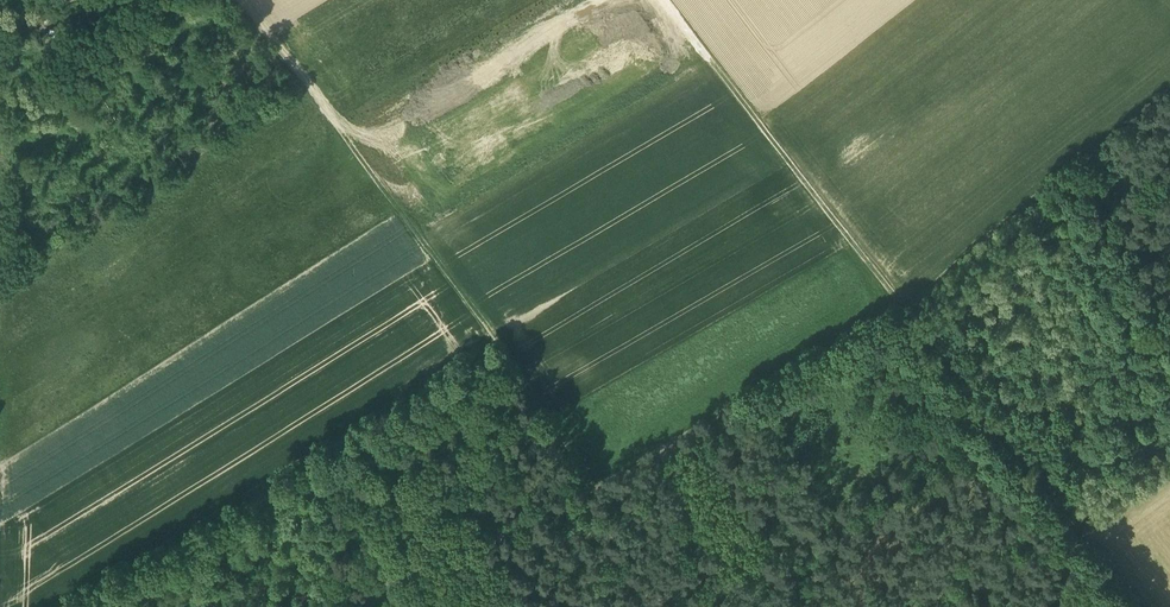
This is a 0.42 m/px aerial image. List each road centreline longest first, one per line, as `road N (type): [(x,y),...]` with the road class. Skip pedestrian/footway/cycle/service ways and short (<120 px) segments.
road 1 (track): [(1137,606),(902,308),(1169,93)]
road 2 (track): [(648,606),(591,489),(902,308),(889,292)]
road 3 (track): [(498,340),(81,606)]
road 4 (track): [(240,0),(498,340)]
road 5 (track): [(667,0),(889,292)]
road 6 (track): [(591,489),(498,340)]

